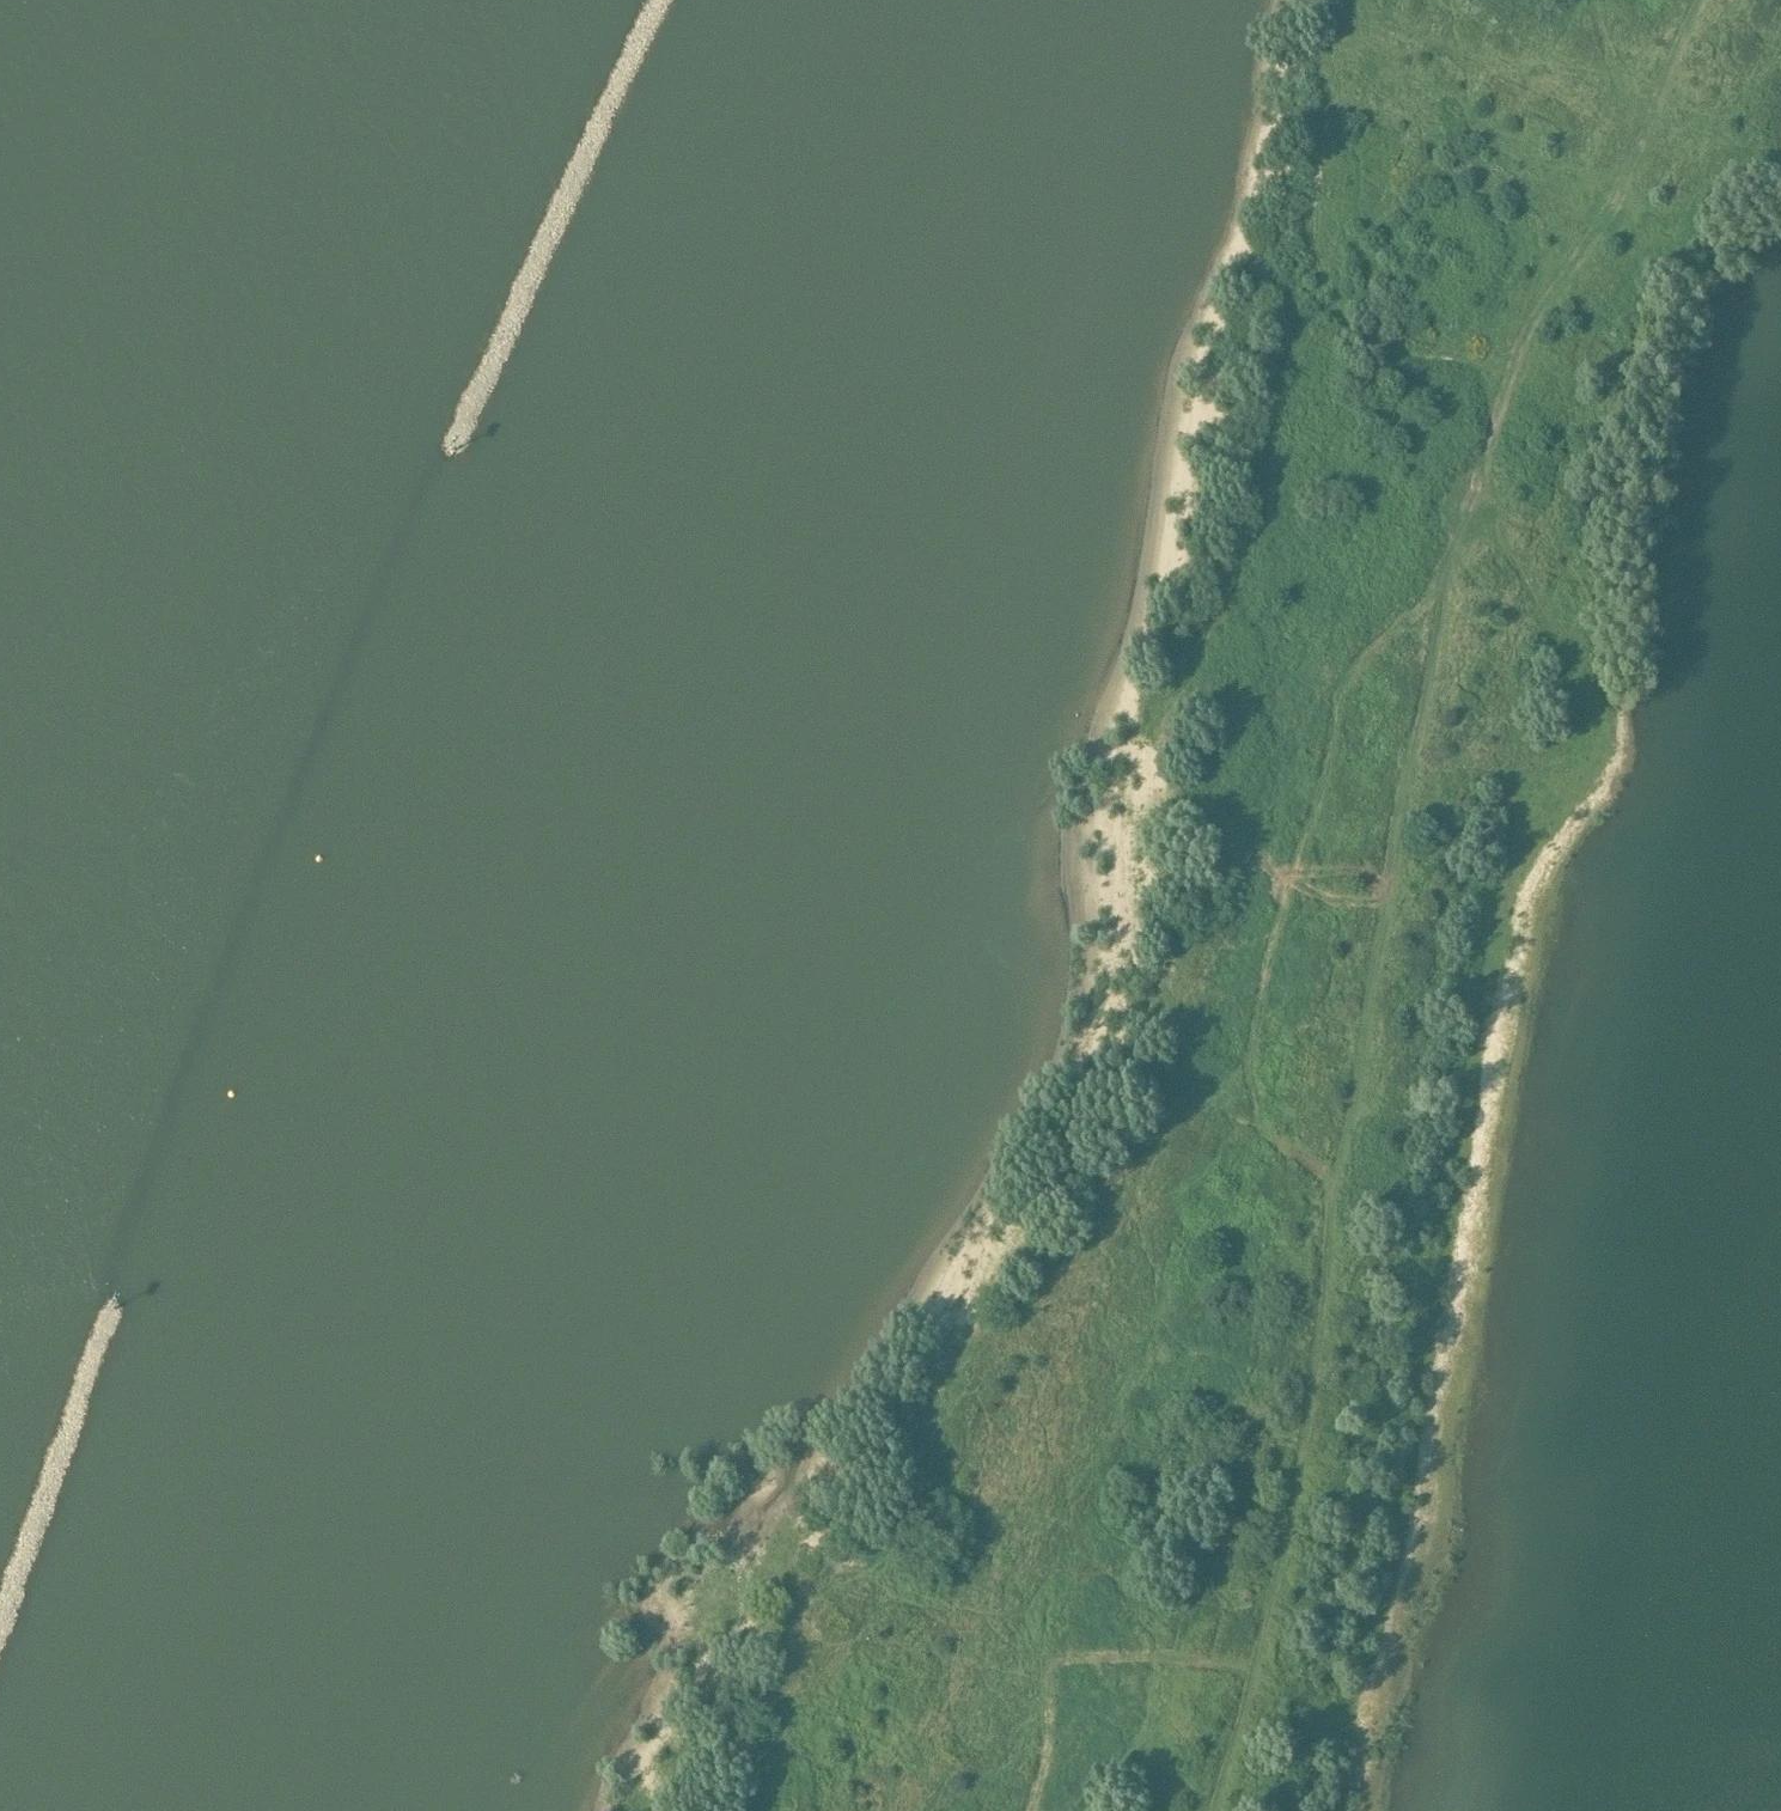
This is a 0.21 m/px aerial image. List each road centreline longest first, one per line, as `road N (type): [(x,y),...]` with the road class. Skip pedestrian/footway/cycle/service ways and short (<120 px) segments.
road 1 (track): [(1710,0),(1629,186),(1470,468),(1190,1810)]

